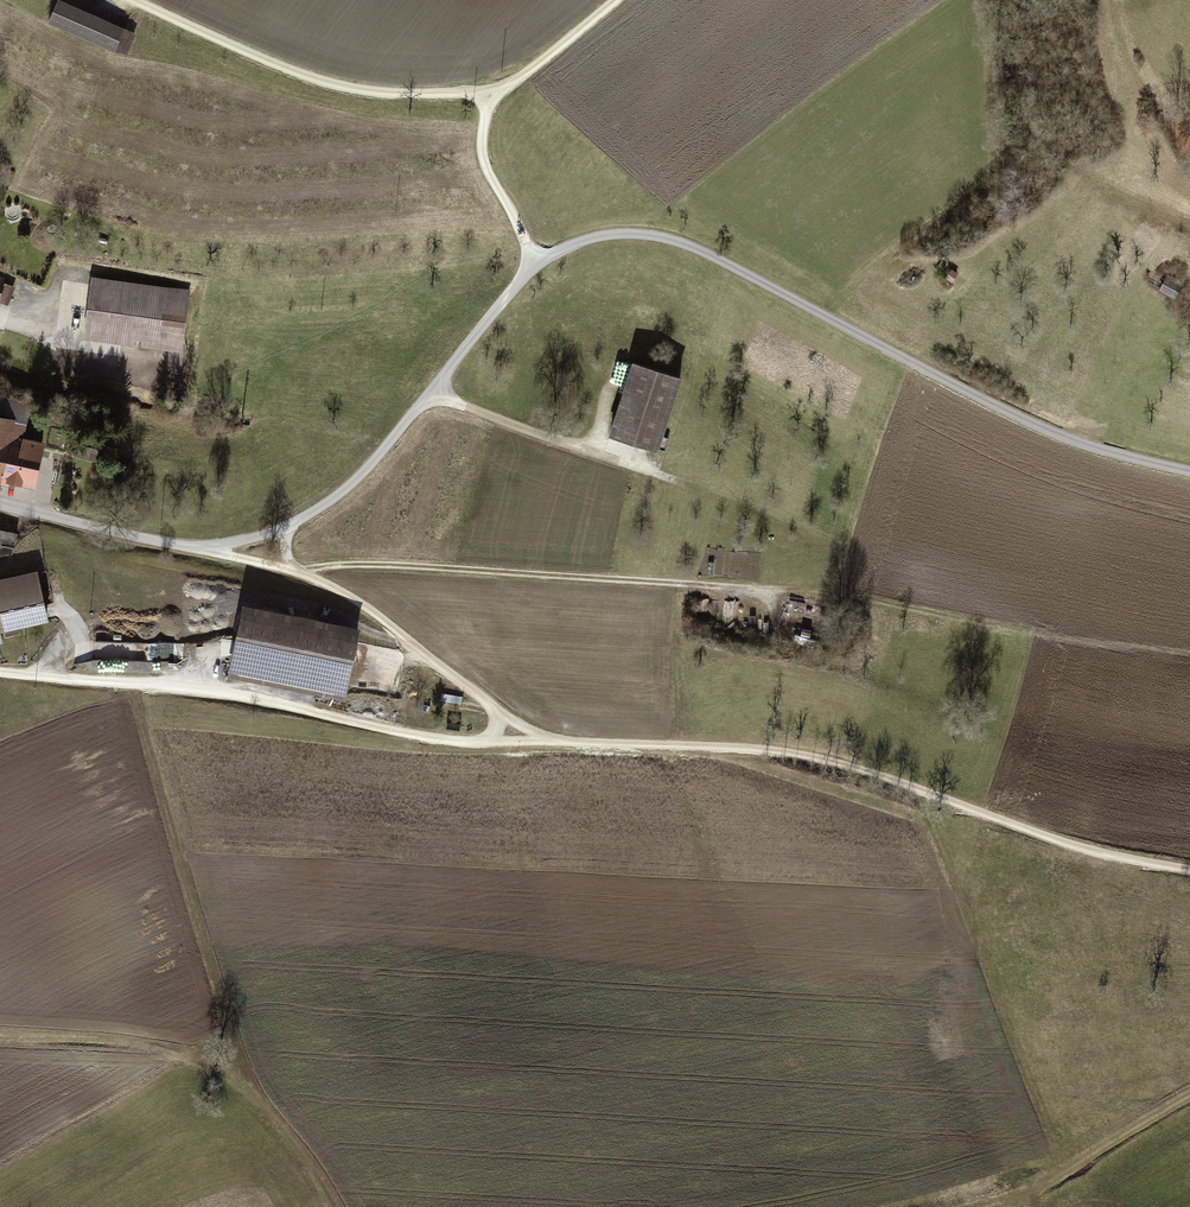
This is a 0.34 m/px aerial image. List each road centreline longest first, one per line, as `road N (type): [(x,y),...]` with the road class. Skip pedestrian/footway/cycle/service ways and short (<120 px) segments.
road 1 (track): [(1189,868),(1059,841),(849,765),(775,752),(417,732),(213,692),(0,670)]
road 2 (unclassified): [(534,267),(575,243),(612,235),(689,246),(1064,436),(1189,471)]
road 3 (residential): [(0,507),(224,551),(285,530),(345,490),(469,326),(534,267)]
road 4 (track): [(534,267),(482,154),(494,91),(408,94),(305,75),(132,0)]
road 5 (track): [(293,571),(336,563),(801,594)]
road 6 (track): [(331,1206),(281,1124),(217,1075),(130,1043),(0,1037)]
road 7 (track): [(544,741),(321,579),(224,551)]
road 8 (track): [(972,1206),(1024,1191),(1189,1093)]
road 9 (track): [(616,0),(494,91)]

